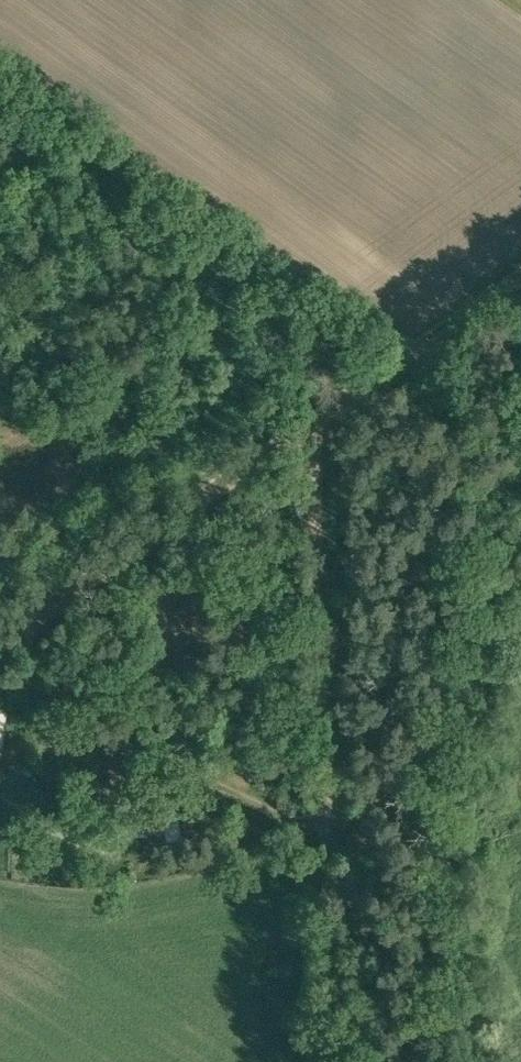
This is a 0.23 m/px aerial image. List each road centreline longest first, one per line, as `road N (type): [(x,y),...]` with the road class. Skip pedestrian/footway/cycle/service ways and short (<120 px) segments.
road 1 (track): [(335,1061),(314,421)]
road 2 (track): [(0,644),(314,421)]
road 3 (track): [(314,421),(520,277)]

